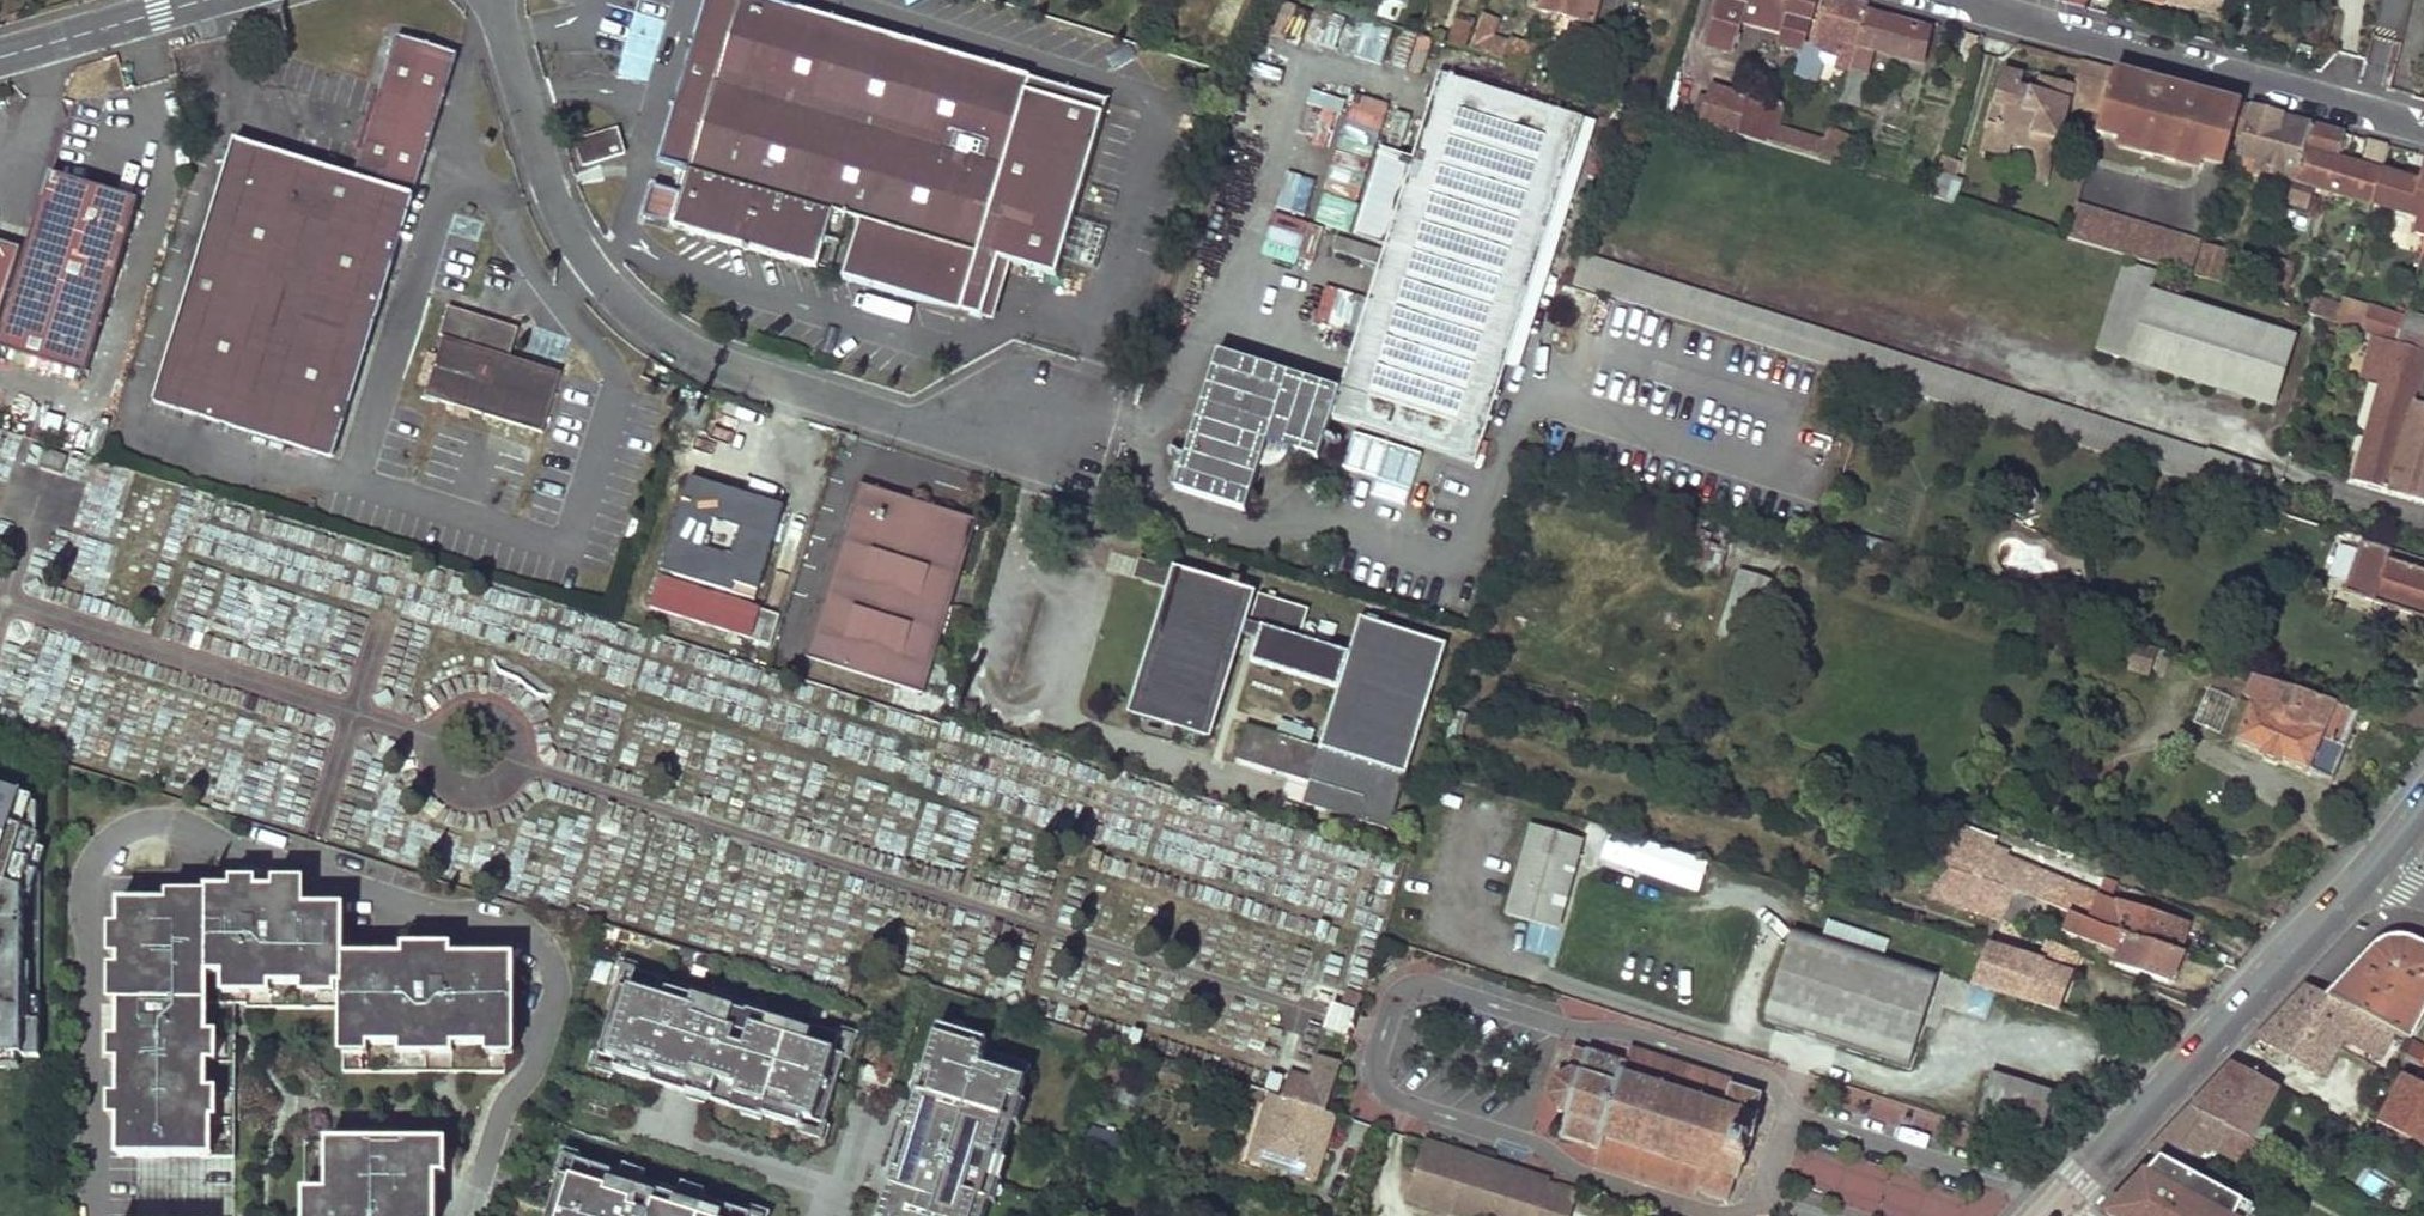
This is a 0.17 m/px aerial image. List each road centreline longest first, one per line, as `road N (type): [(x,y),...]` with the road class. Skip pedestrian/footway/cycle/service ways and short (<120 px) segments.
road 1 (residential): [(497,0),(547,181),(593,263),(648,318),(695,352),(898,418),(1042,413)]
road 2 (residential): [(1958,0),(2423,128)]
road 3 (secondary): [(2055,1205),(2377,860)]
road 4 (residential): [(0,56),(198,0)]

